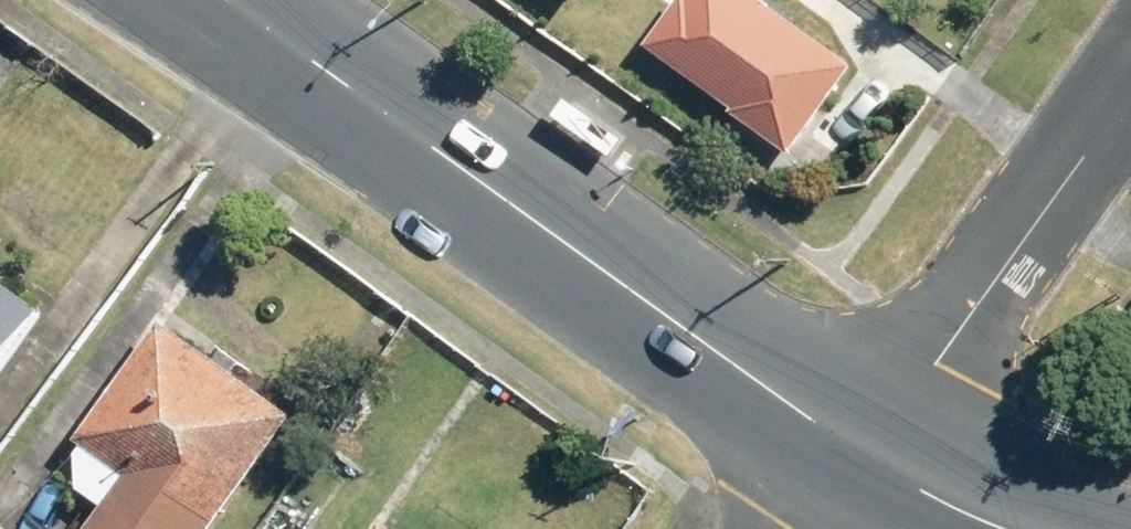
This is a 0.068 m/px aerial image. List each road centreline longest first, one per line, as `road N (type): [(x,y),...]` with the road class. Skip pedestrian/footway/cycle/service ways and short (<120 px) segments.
road 1 (secondary): [(865,456),(239,0)]
road 2 (residential): [(1130,93),(865,456)]
road 3 (secondary): [(1020,528),(865,456)]

